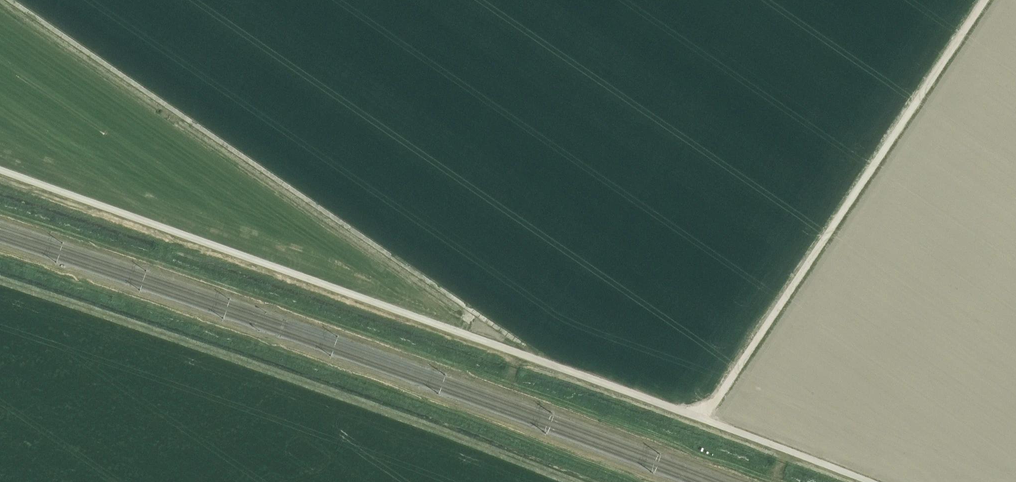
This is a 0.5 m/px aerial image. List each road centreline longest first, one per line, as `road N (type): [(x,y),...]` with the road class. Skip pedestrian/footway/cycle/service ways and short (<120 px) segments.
road 1 (track): [(701,418),(983,0)]

